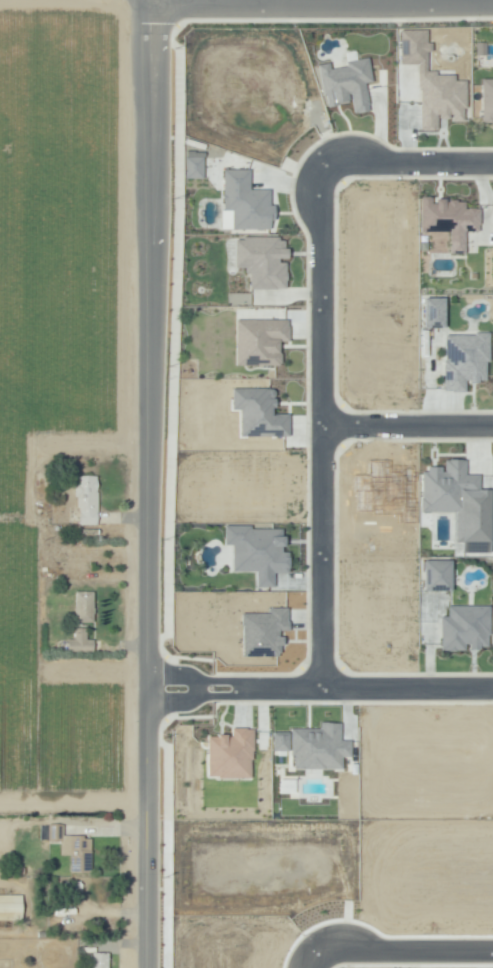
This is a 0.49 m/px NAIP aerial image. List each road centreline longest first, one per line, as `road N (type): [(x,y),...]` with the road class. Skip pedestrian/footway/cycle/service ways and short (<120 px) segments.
road 1 (tertiary): [(141,0),(139,967)]
road 2 (residential): [(322,693),(320,169)]
road 3 (residential): [(139,693),(492,693)]
road 4 (residential): [(311,954),(492,954)]
road 5 (residential): [(320,433),(492,432)]
road 6 (residential): [(320,169),(492,169)]

